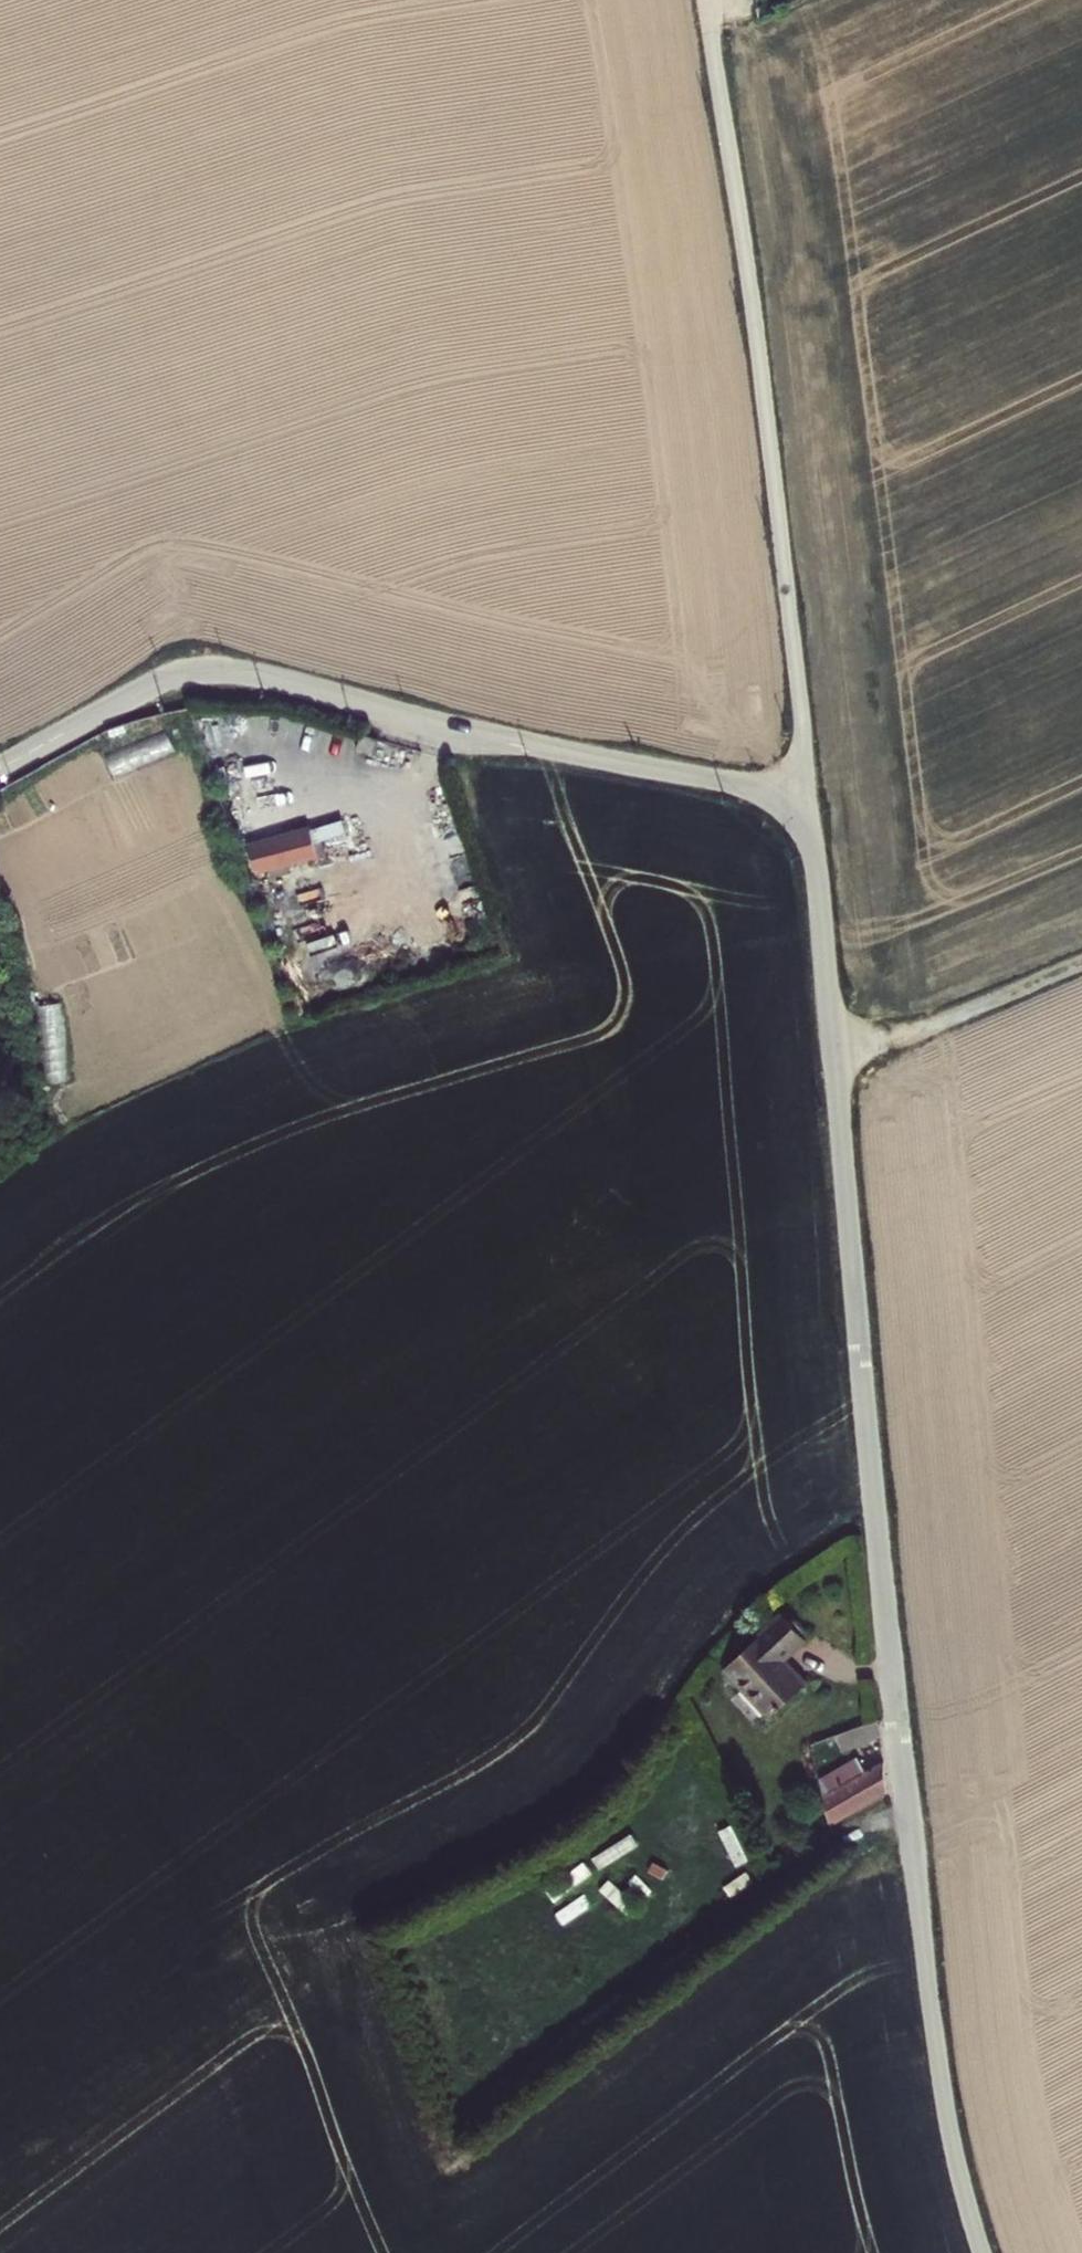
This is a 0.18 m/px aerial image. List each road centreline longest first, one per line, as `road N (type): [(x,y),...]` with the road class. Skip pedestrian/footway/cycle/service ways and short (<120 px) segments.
road 1 (residential): [(806,802),(930,2006),(948,2124),(983,2252)]
road 2 (residential): [(0,770),(154,687),(222,673),(806,802)]
road 3 (residential): [(704,0),(753,297),(806,802)]
road 4 (track): [(833,1053),(903,1038),(1081,962)]

